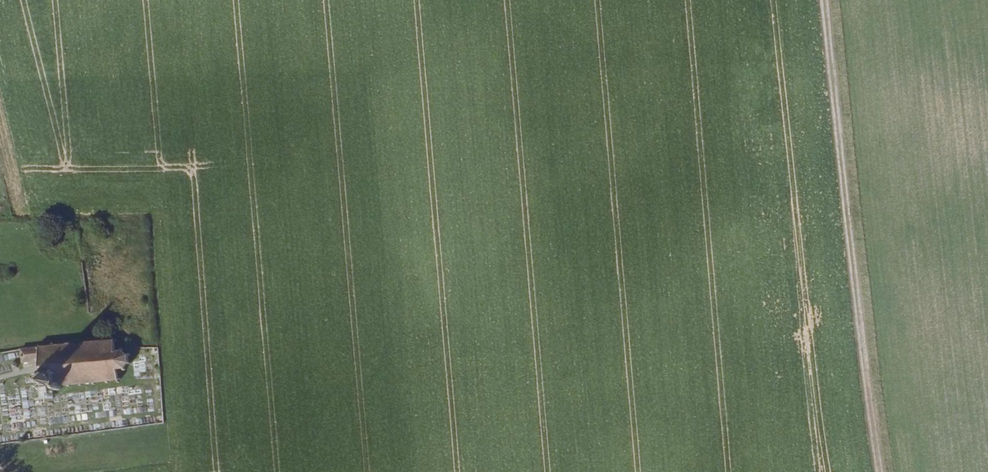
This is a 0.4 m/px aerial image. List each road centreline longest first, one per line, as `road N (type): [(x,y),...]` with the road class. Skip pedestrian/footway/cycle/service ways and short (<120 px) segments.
road 1 (track): [(829,0),(882,471)]

